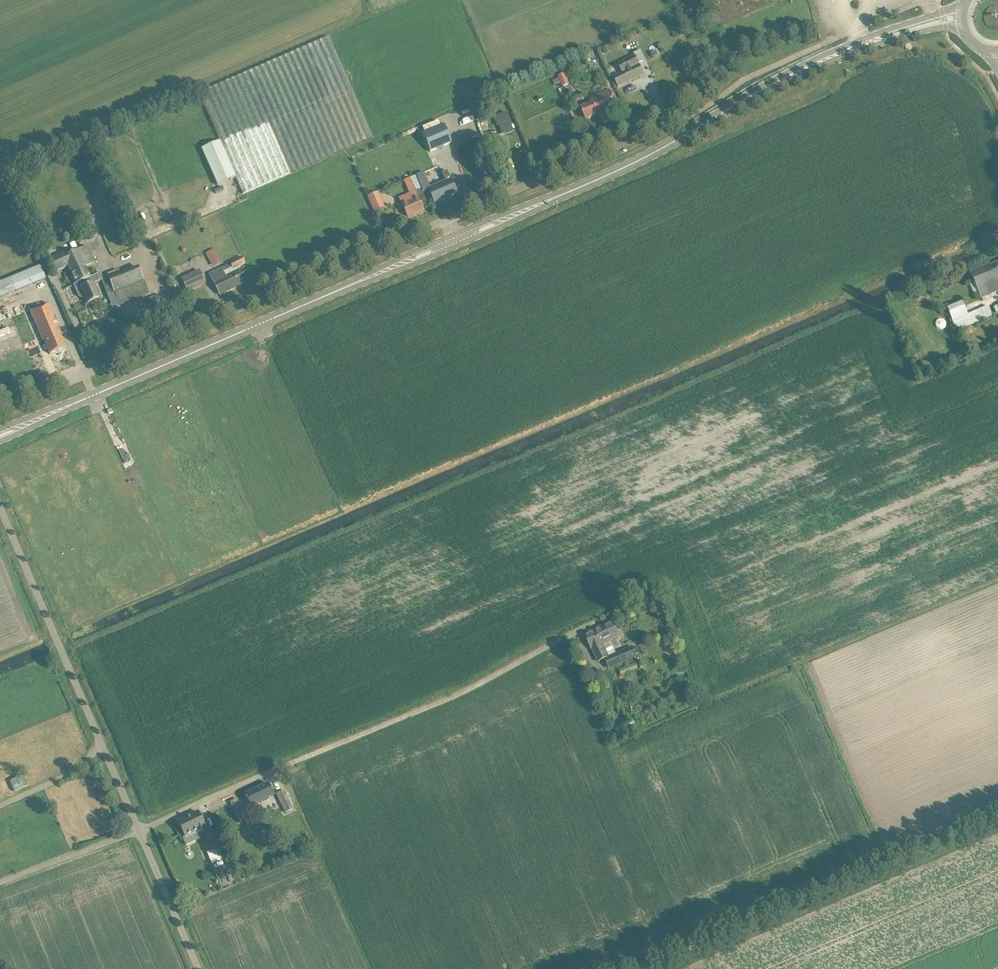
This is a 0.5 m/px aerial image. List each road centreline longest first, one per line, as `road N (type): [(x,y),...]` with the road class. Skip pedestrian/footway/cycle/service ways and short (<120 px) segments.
road 1 (unclassified): [(0,412),(676,122)]
road 2 (track): [(648,968),(997,820)]
road 3 (secondary): [(94,395),(342,289)]
road 4 (secondary): [(587,184),(342,289)]
road 5 (secondary): [(342,289),(587,184)]
road 6 (unclassified): [(102,745),(0,507)]
road 7 (secondary): [(967,4),(818,57),(759,90)]
road 8 (secondary): [(759,90),(898,37),(965,30)]
road 9 (secondary): [(587,184),(759,90)]
road 10 (unclassified): [(199,968),(139,831)]
road 11 (unclassified): [(139,831),(0,883)]
road 12 (unclassified): [(0,806),(70,773),(102,745)]

